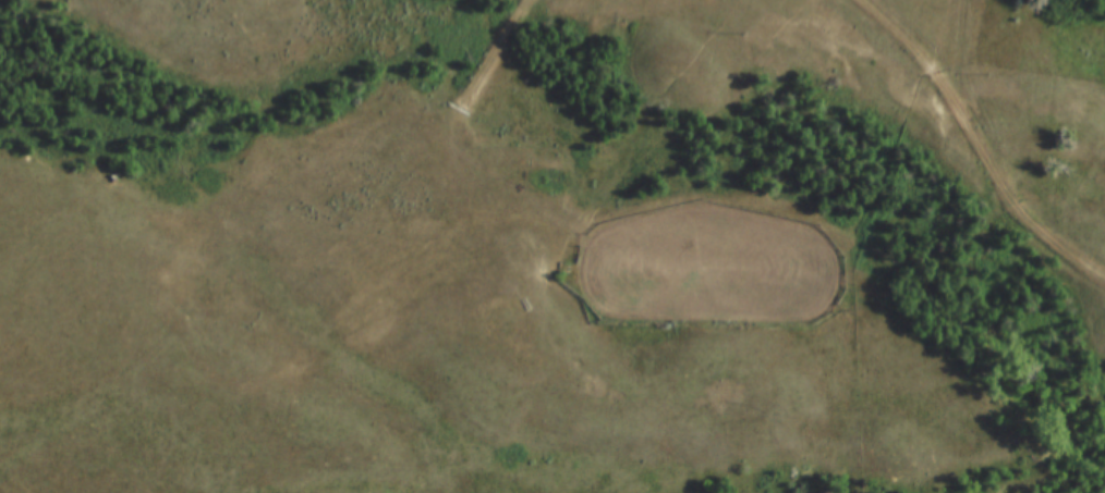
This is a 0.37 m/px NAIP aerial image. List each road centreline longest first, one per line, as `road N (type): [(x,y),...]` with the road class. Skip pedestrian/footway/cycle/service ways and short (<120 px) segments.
road 1 (track): [(1104,278),(1015,209),(936,76),(863,0)]
road 2 (track): [(483,181),(459,140),(461,106),(529,0)]

